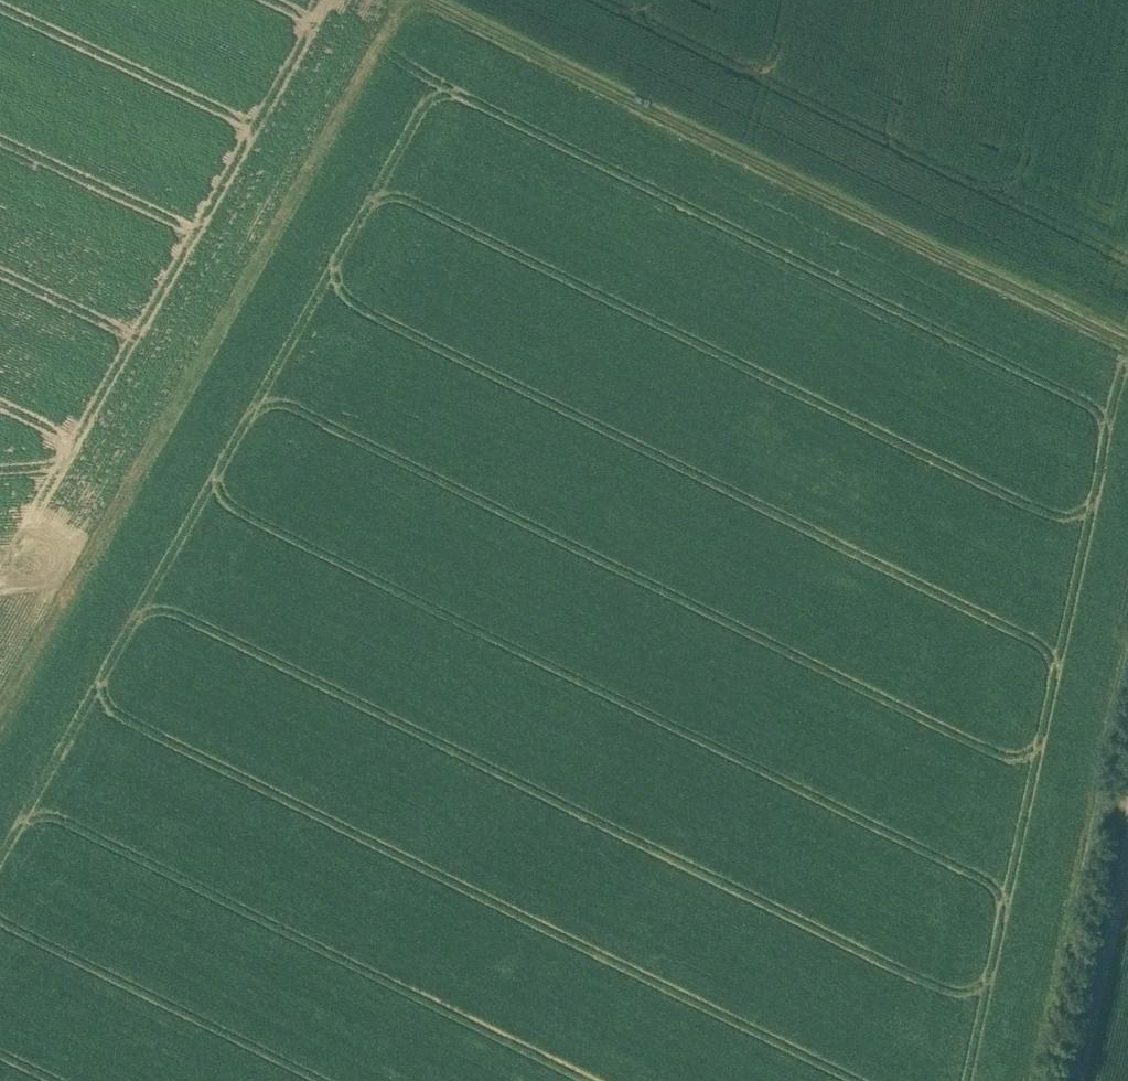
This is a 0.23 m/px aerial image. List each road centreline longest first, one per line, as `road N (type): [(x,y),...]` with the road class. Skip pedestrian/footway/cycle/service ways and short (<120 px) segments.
road 1 (track): [(1127,839),(1075,1080)]

